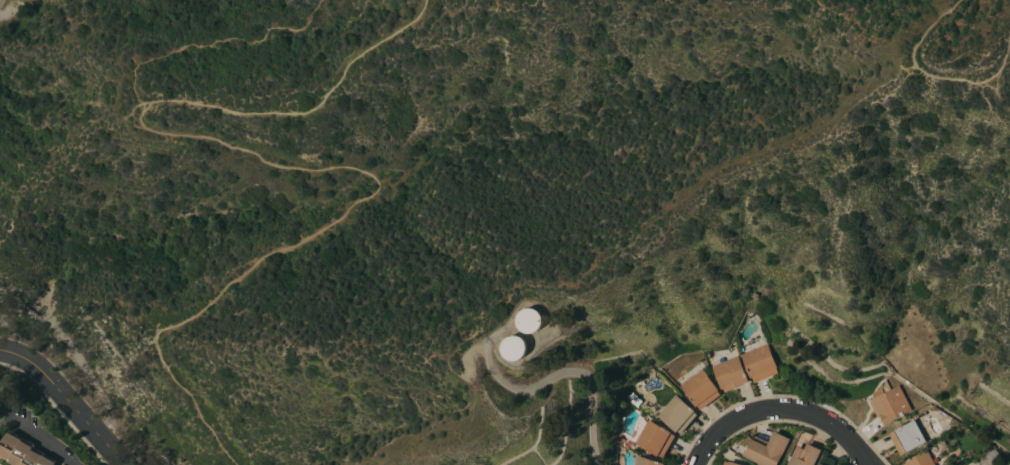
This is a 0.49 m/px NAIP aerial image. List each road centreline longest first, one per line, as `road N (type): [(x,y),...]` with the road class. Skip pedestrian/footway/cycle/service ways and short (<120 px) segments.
road 1 (residential): [(692,464),(727,425),(784,411),(824,425),(869,464)]
road 2 (residential): [(0,356),(55,383),(117,464)]

